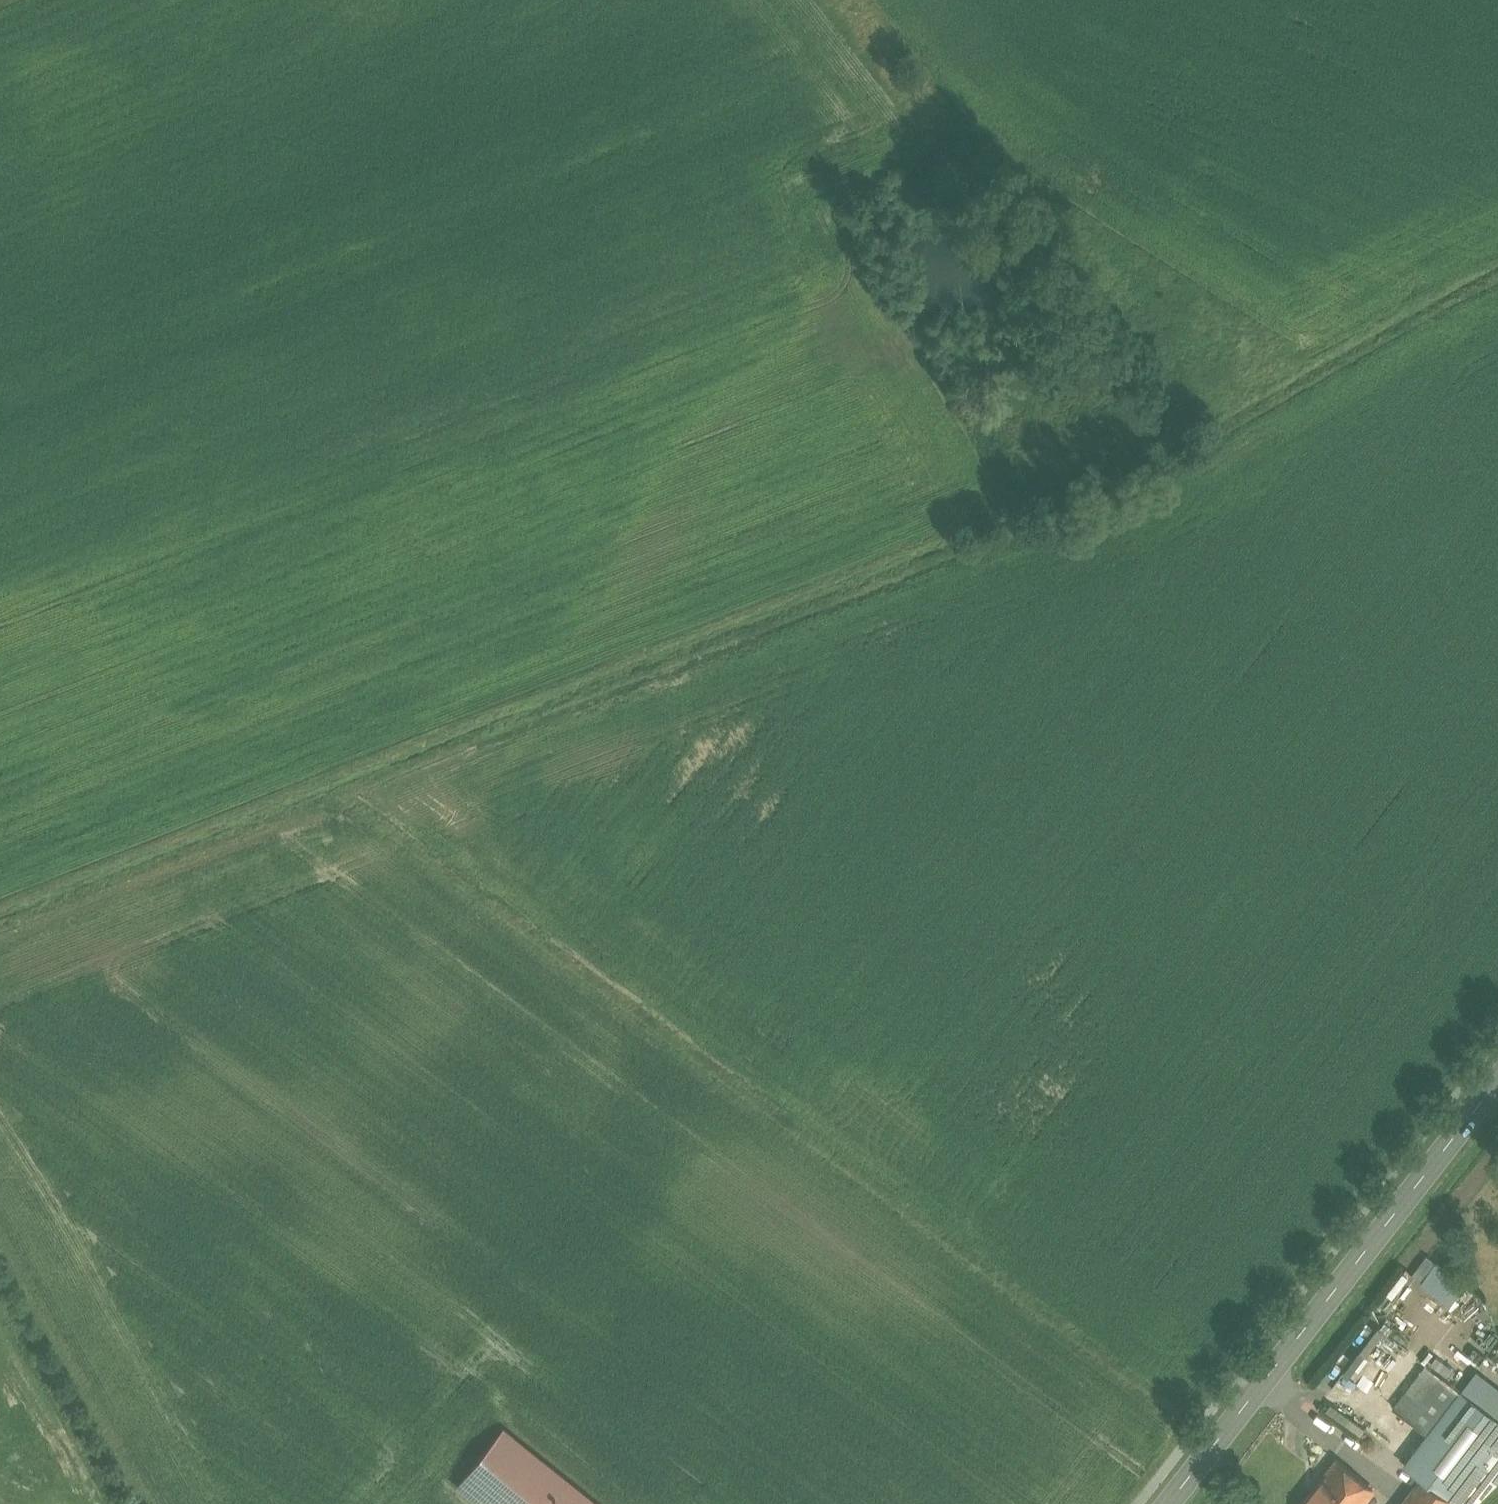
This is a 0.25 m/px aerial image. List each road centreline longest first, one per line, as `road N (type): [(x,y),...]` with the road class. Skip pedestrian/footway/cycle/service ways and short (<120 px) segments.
road 1 (tertiary): [(1497,1078),(1168,1503)]

